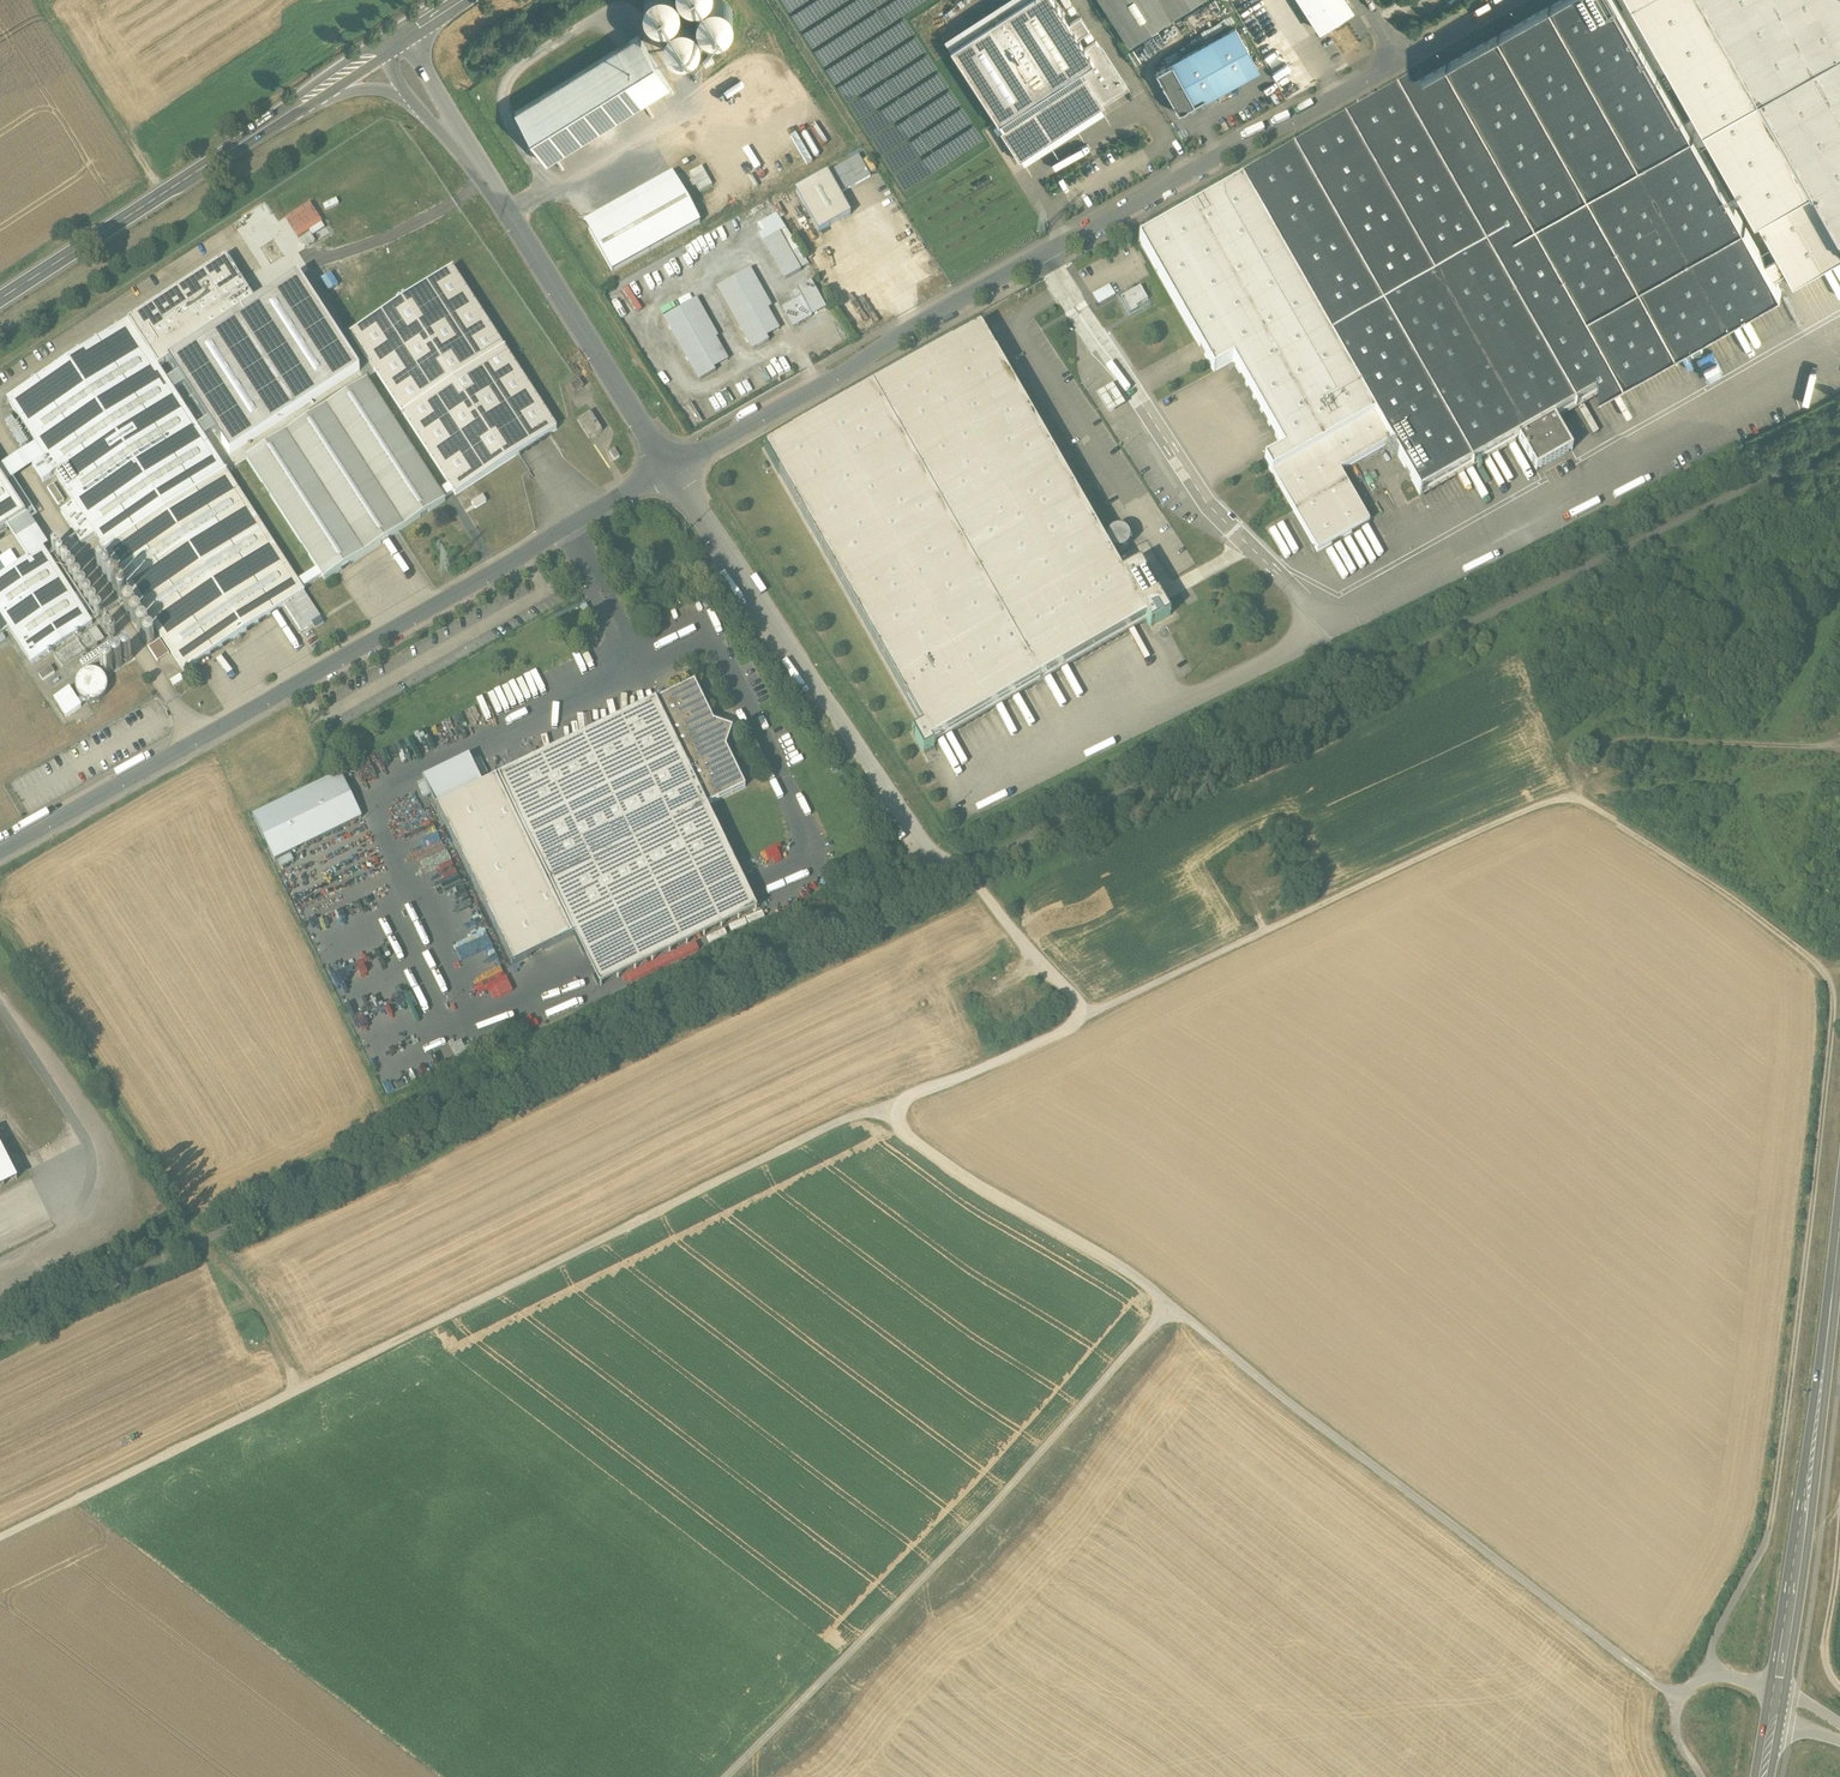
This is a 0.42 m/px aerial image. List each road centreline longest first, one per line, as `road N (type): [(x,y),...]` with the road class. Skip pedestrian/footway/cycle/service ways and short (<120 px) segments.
road 1 (track): [(0,1538),(851,1117),(1087,1032),(1570,800)]
road 2 (track): [(1570,800),(1826,999),(1835,1016),(1772,1555),(1716,1661),(1718,1693)]
road 3 (unclassified): [(669,468),(1189,172),(1403,61)]
road 4 (unclassified): [(0,853),(669,468)]
road 5 (track): [(1676,1717),(1170,1335)]
road 6 (track): [(1170,1335),(727,1776)]
road 7 (track): [(0,927),(202,1242),(268,1320),(302,1389)]
road 8 (unclassified): [(964,870),(932,851),(669,468)]
road 9 (secondary): [(1781,1707),(1839,1270)]
road 10 (unclassified): [(669,468),(441,114)]
road 11 (track): [(1170,1335),(879,1111)]
road 12 (secondary): [(305,101),(0,301)]
road 13 (track): [(1839,750),(1611,741),(1570,800)]
road 14 (track): [(38,0),(164,194)]
road 15 (track): [(1087,1032),(964,870)]
road 16 (track): [(1781,1707),(1718,1693),(1687,1707),(1671,1742),(1687,1776)]
road 17 (secondary): [(305,101),(356,90),(394,92),(441,114)]
road 18 (unclassified): [(1403,61),(1509,0)]

